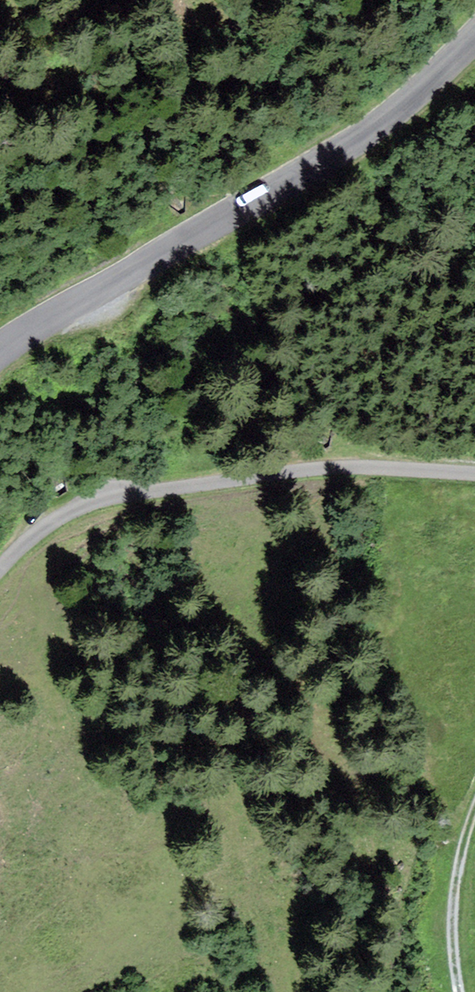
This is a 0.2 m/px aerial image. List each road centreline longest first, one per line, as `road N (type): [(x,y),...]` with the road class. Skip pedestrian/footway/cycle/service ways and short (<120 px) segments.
road 1 (tertiary): [(474,42),(363,136),(0,353)]
road 2 (unclassified): [(0,569),(32,534),(112,500),(370,465),(474,473)]
road 3 (track): [(460,991),(457,883),(474,816)]

